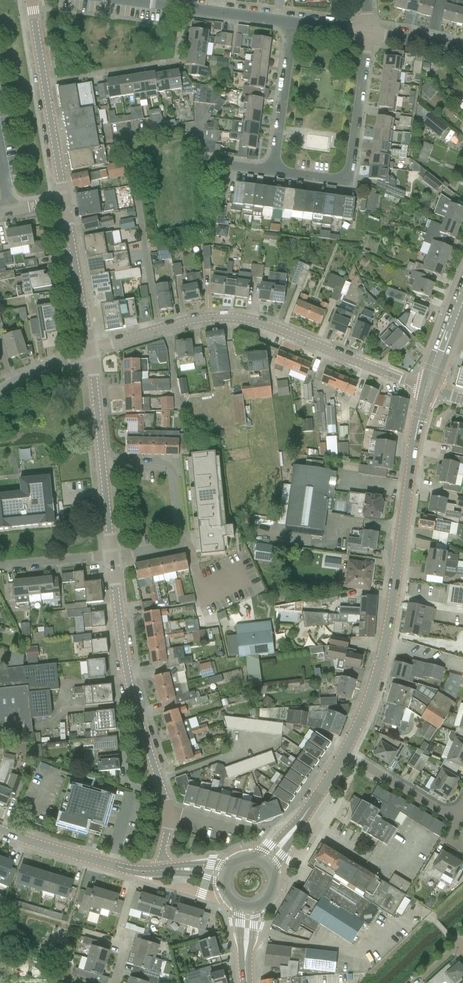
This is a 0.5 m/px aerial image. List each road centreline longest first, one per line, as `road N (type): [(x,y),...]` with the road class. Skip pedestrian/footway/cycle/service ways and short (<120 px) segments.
road 1 (secondary): [(346,752),(389,629),(427,389)]
road 2 (unclassified): [(93,350),(198,318),(246,320),(427,389)]
road 3 (unclassified): [(172,813),(124,651),(112,555)]
road 4 (residential): [(278,179),(354,179),(366,31)]
road 5 (residential): [(112,555),(180,543),(181,476),(174,465),(102,464)]
road 6 (unclassified): [(64,201),(32,0)]
road 7 (secondary): [(160,871),(137,872),(0,831)]
road 8 (residential): [(297,25),(134,3)]
road 9 (residential): [(297,25),(278,179)]
road 10 (unclassified): [(93,350),(64,201)]
road 11 (secondary): [(264,865),(346,752)]
road 12 (residential): [(458,822),(346,752)]

